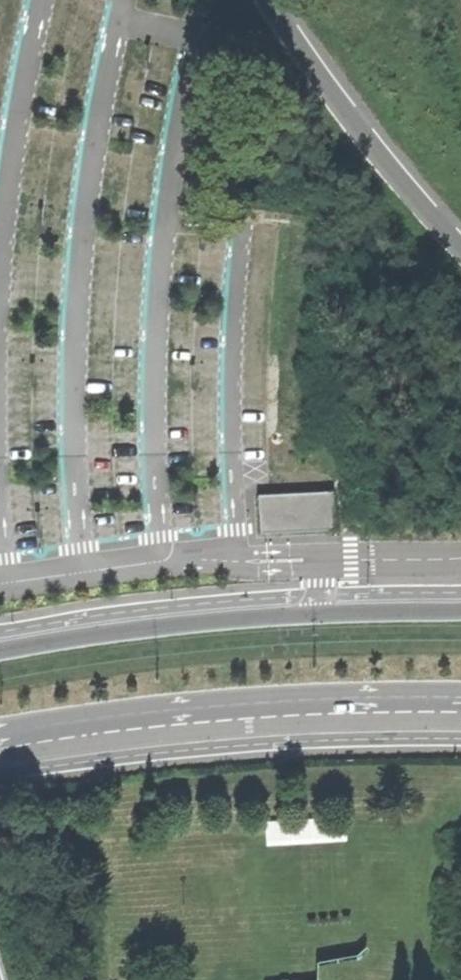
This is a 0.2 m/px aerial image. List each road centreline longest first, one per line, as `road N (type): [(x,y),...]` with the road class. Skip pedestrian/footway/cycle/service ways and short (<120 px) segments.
road 1 (primary): [(0,746),(191,716),(460,706)]
road 2 (primary): [(460,611),(237,619),(0,652)]
road 3 (trunk): [(460,241),(352,109),(276,0)]

